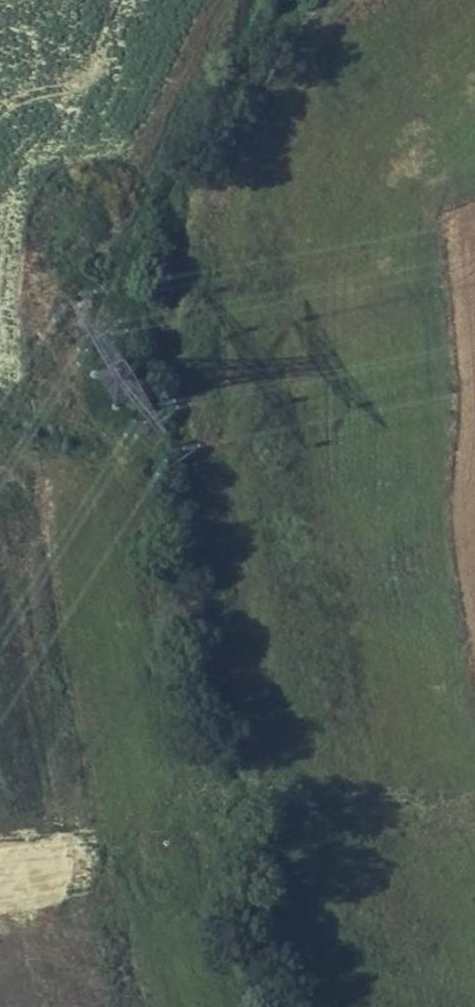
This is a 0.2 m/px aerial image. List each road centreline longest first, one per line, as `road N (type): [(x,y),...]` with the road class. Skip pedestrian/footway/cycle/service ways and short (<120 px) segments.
road 1 (track): [(46,410),(236,0)]
road 2 (unknown): [(218,805),(474,720)]
road 3 (unclassified): [(0,864),(218,805)]

